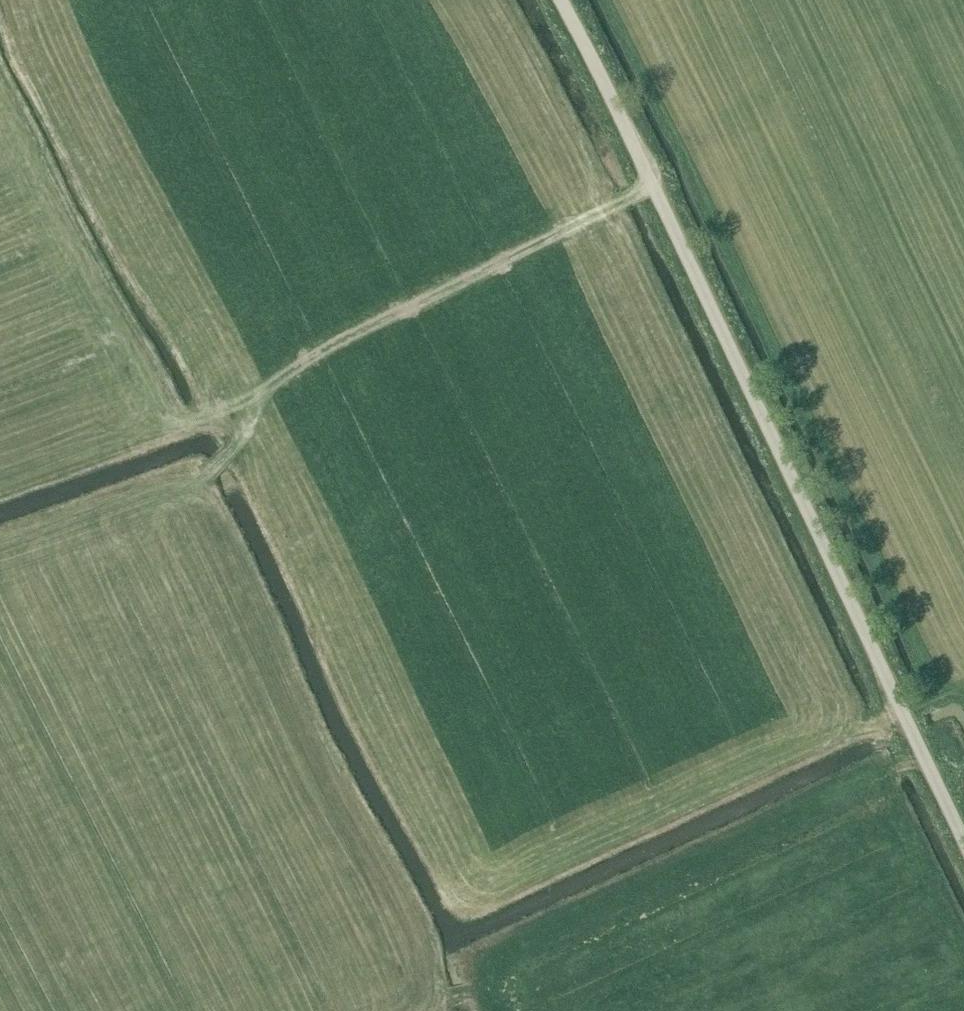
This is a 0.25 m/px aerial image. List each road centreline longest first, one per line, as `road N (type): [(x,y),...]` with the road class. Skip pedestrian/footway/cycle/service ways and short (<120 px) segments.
road 1 (unclassified): [(963,844),(559,0)]

